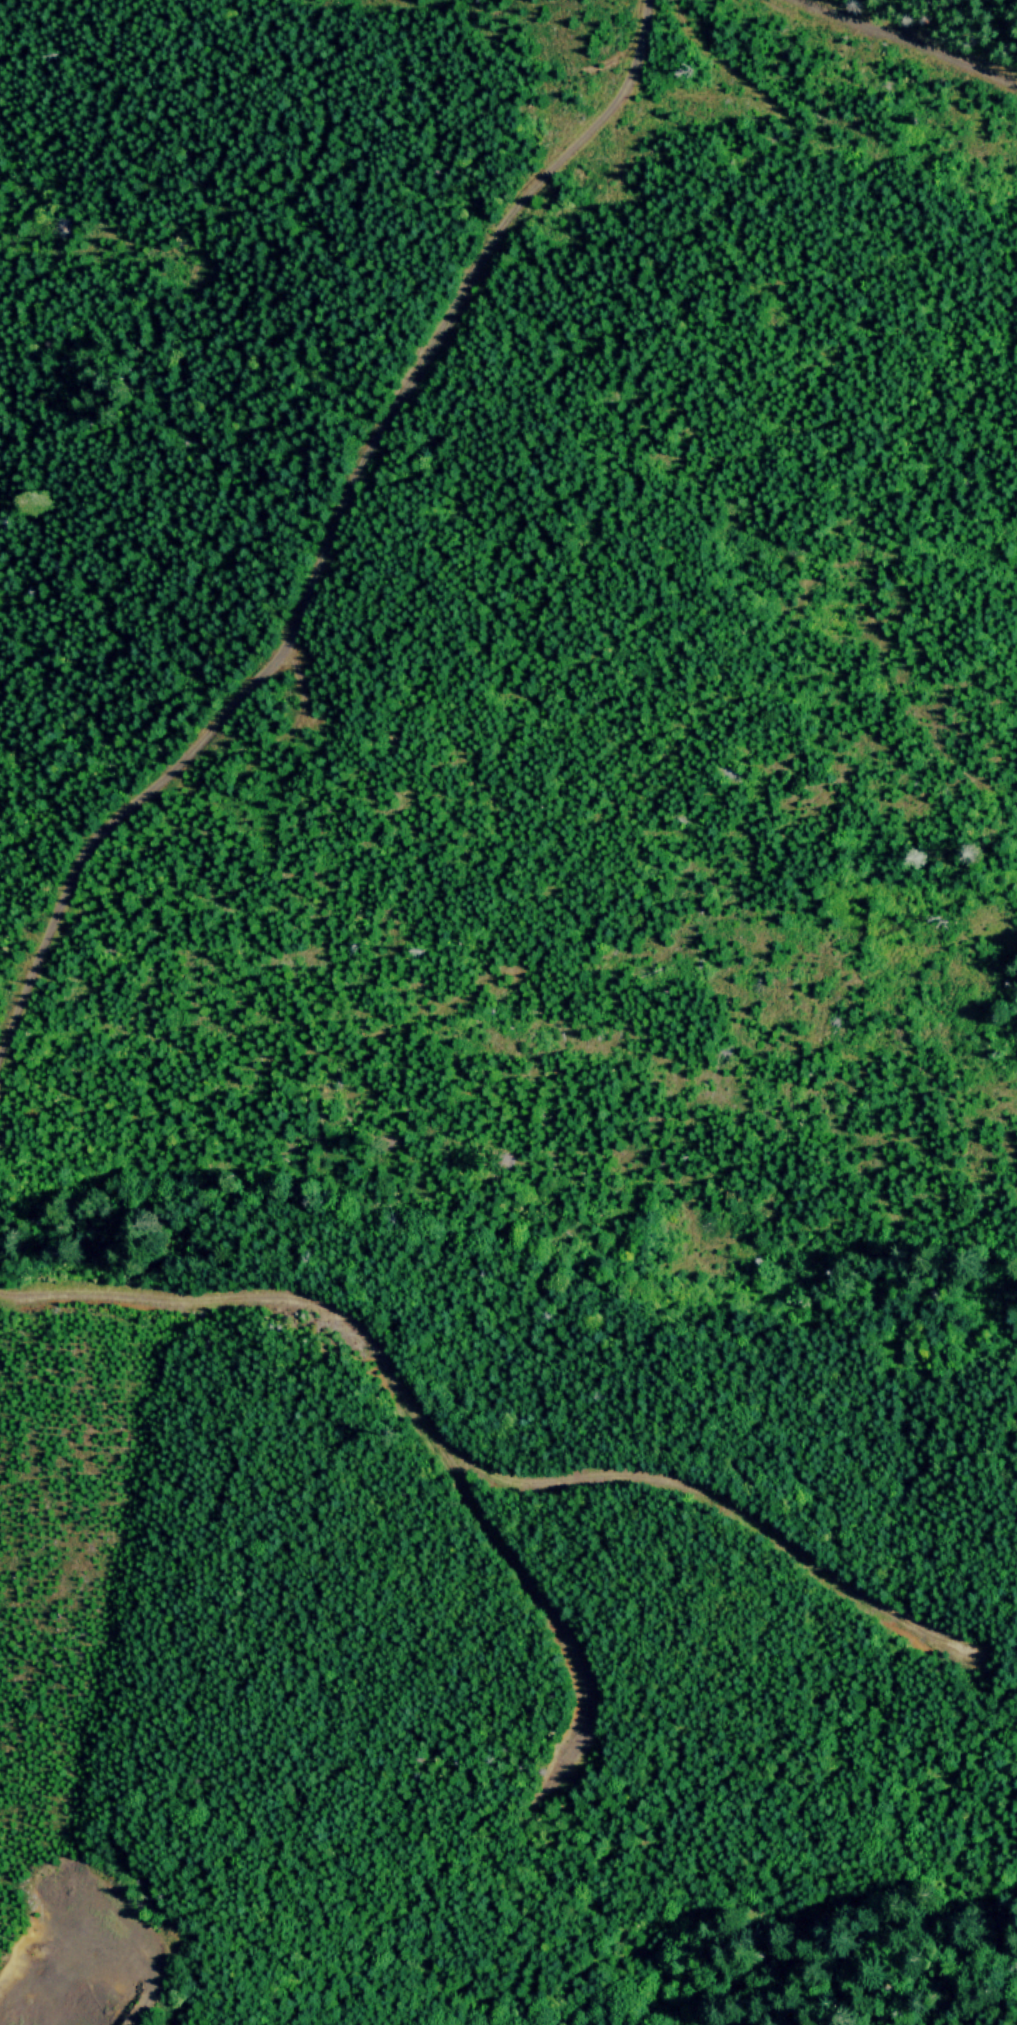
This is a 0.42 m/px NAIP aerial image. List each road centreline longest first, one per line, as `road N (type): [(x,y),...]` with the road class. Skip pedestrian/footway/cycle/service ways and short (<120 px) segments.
road 1 (track): [(654,0),(642,48),(609,105),(535,172),(441,324),(350,492),(278,656),(67,865),(0,1041)]
road 2 (track): [(1016,88),(866,28),(769,0)]
road 3 (track): [(777,113),(698,48),(668,0)]

